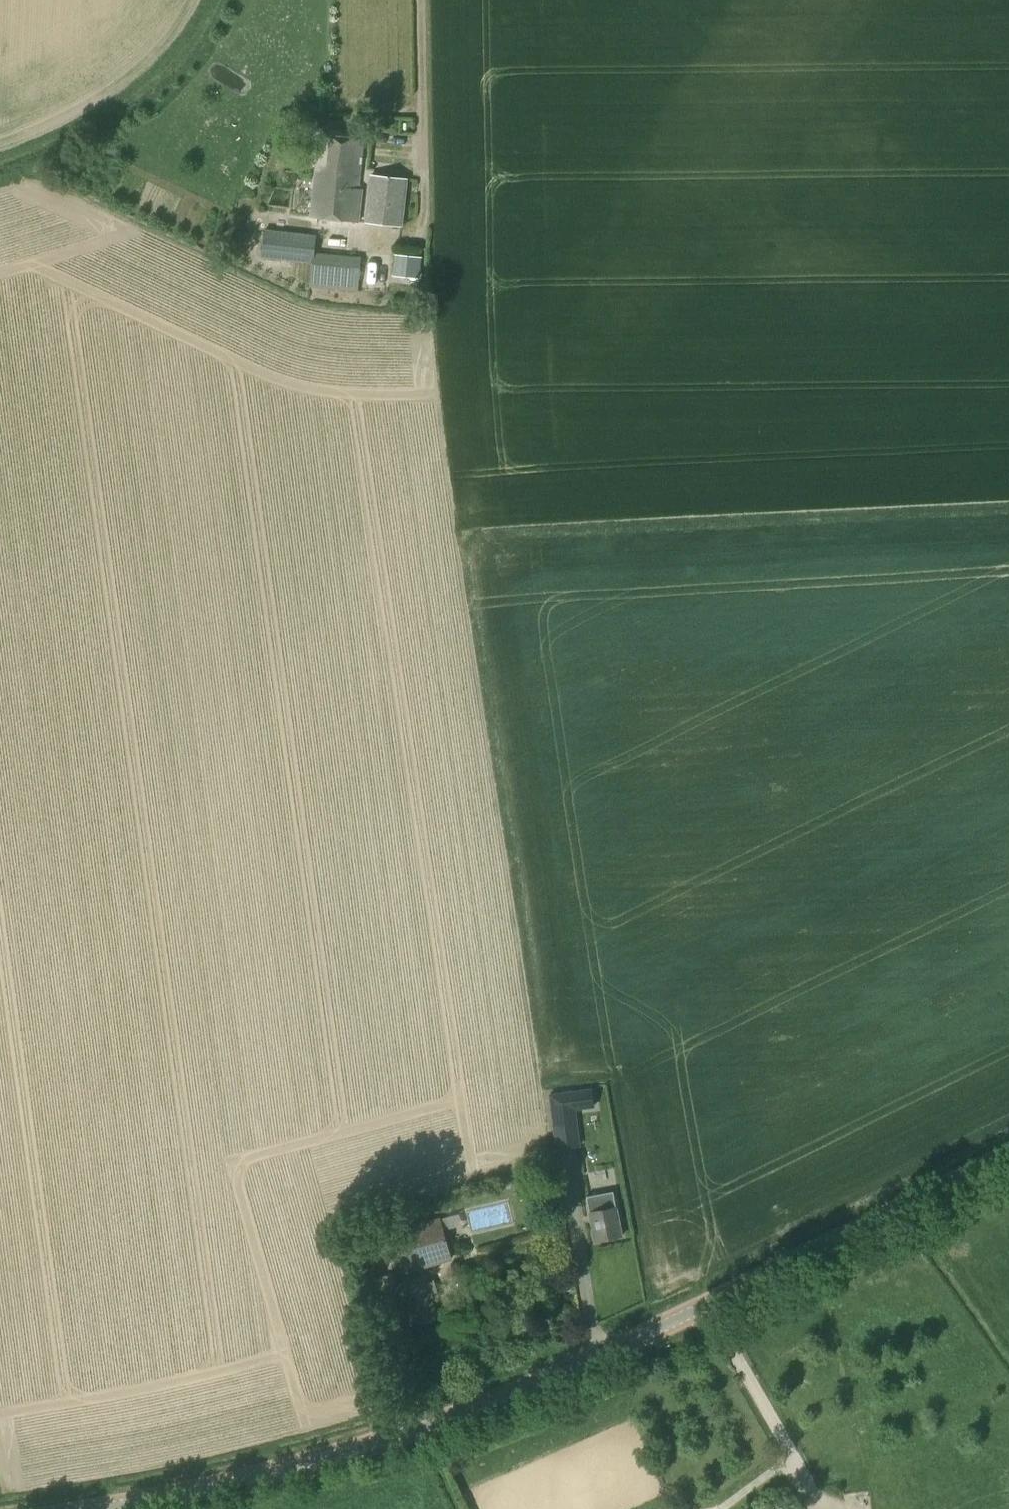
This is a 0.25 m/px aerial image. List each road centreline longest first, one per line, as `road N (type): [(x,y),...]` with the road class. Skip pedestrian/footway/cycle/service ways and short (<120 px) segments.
road 1 (tertiary): [(143,1508),(347,1458),(496,1411),(1008,1162)]

